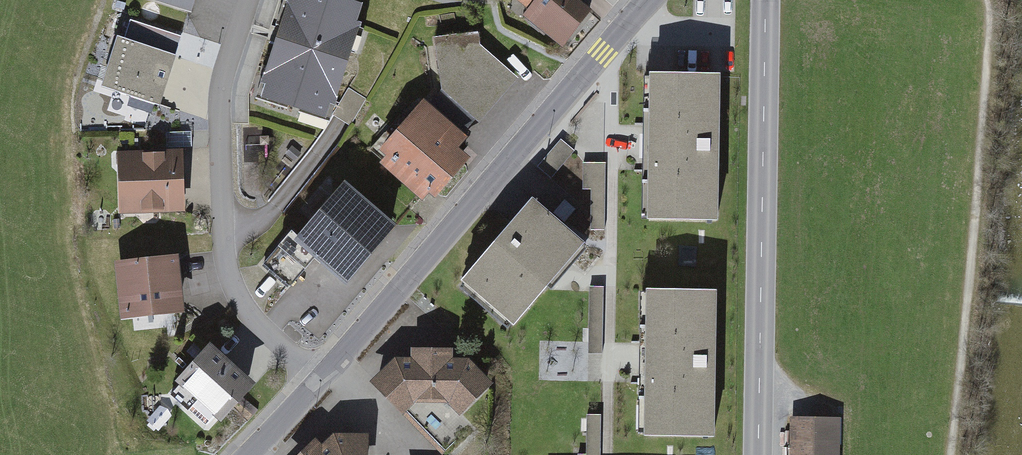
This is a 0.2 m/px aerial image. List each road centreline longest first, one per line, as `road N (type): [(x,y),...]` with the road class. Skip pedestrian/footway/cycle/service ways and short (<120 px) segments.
road 1 (residential): [(655,0),(328,380)]
road 2 (secondary): [(766,0),(759,454)]
road 3 (residential): [(328,380),(267,340),(234,286),(230,75),(250,0)]

